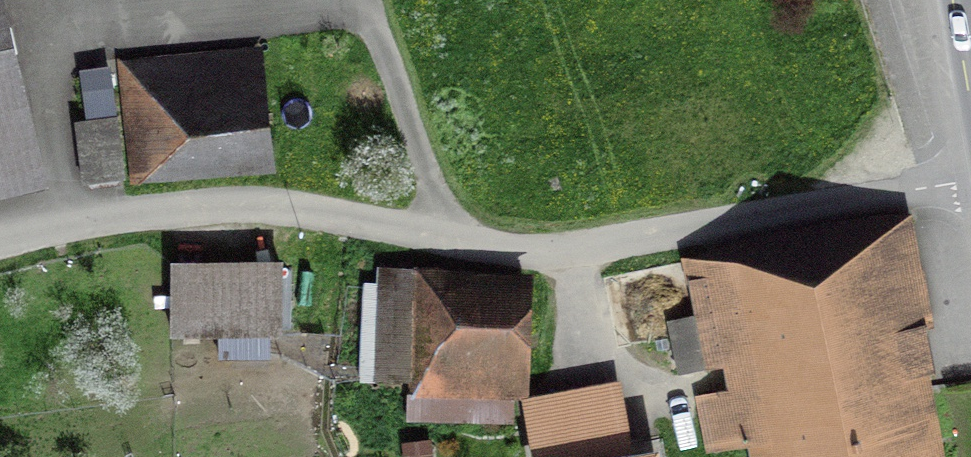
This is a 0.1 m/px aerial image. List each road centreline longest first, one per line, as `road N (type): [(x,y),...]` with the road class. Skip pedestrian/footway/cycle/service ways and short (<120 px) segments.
road 1 (residential): [(0,260),(253,203),(532,257),(970,195)]

